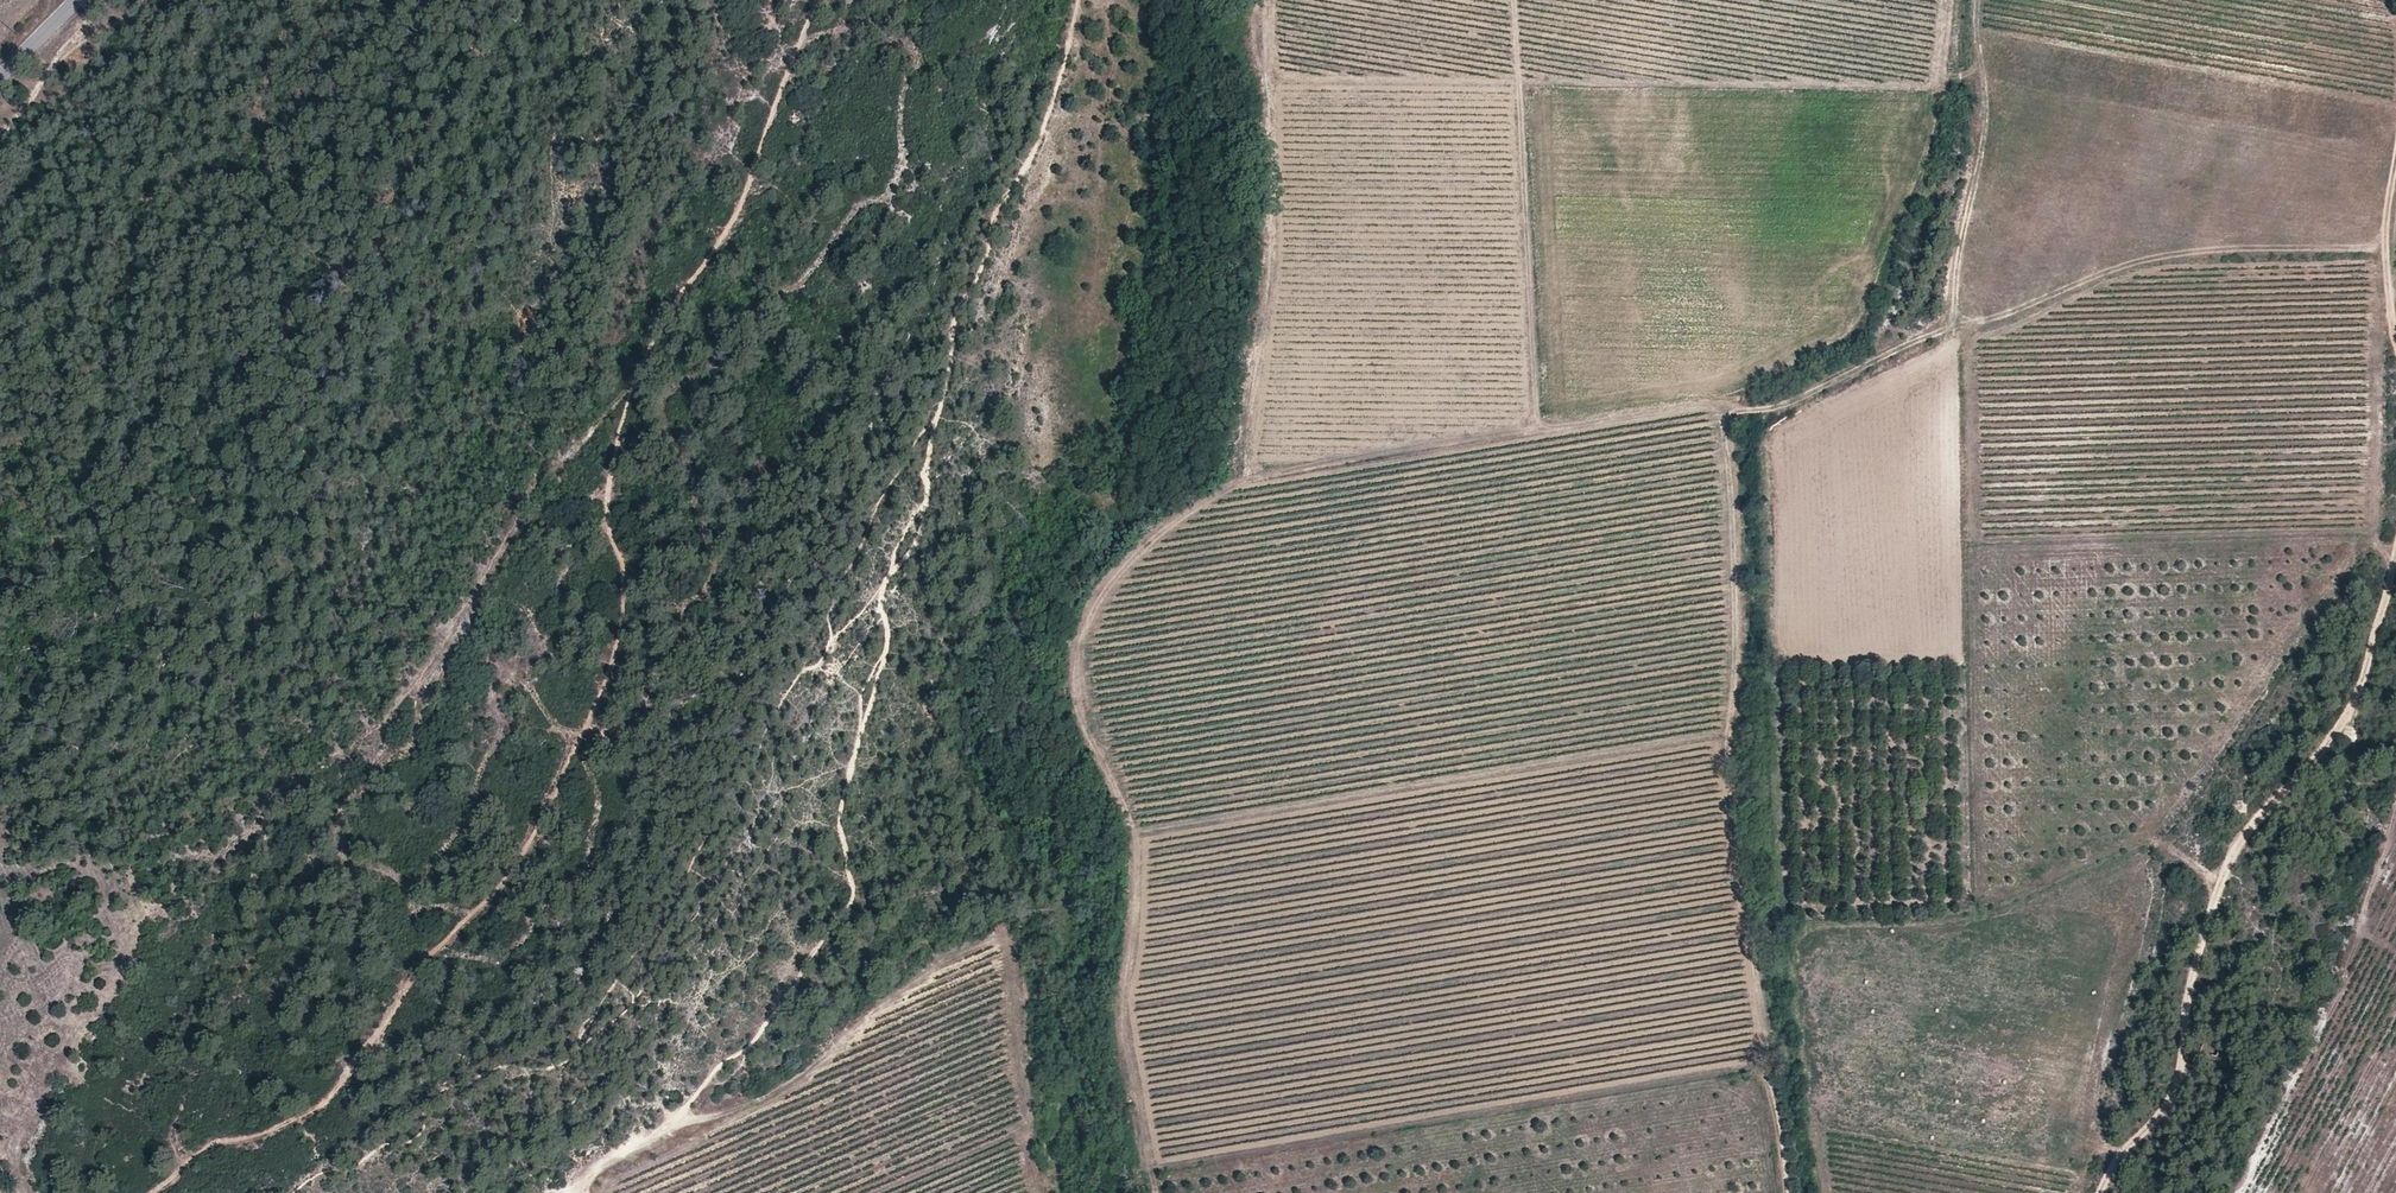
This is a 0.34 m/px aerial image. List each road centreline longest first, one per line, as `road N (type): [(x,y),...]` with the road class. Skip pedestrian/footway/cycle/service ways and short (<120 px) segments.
road 1 (track): [(2105,1192),(2127,1149),(2179,1098),(2201,944),(2241,843),(2354,708),(2395,558)]
road 2 (track): [(2395,340),(2381,232),(2395,164)]

